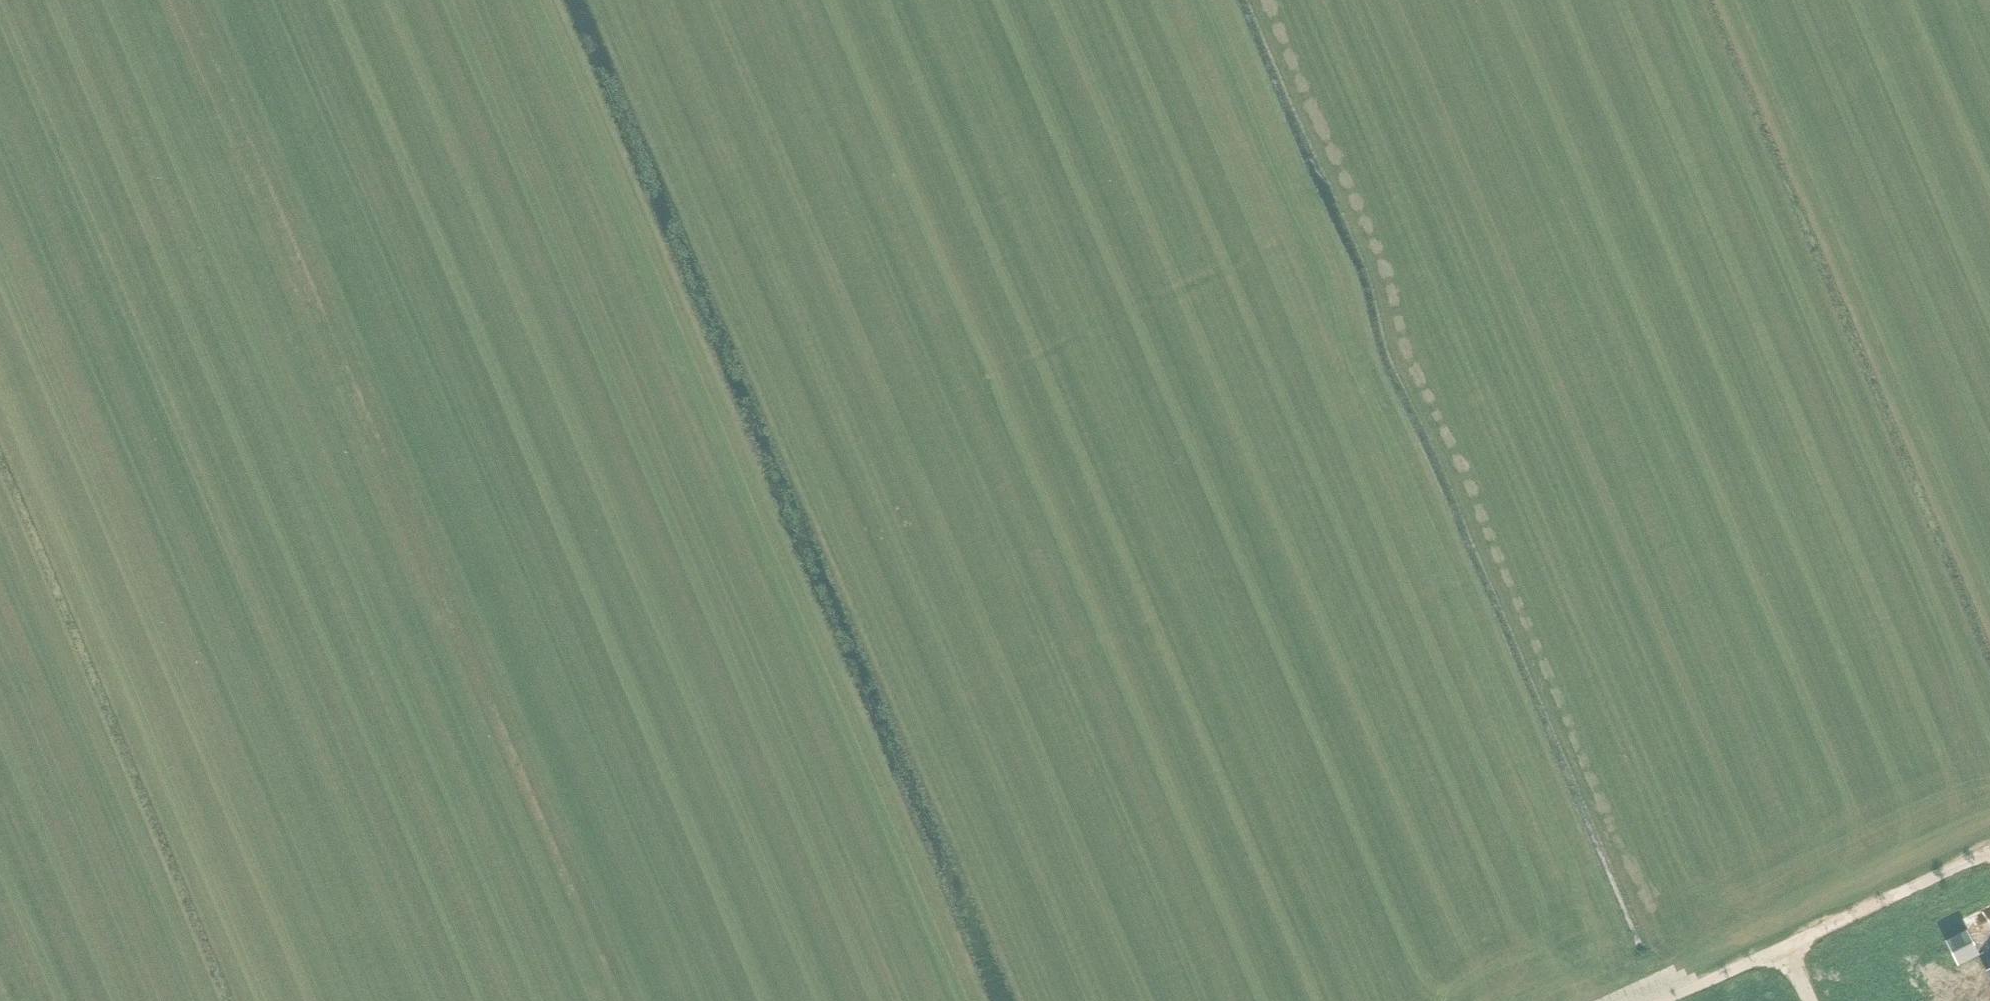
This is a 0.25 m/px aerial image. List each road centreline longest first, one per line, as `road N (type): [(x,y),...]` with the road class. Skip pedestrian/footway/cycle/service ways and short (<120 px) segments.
road 1 (track): [(1989,853),(1669,1000)]

